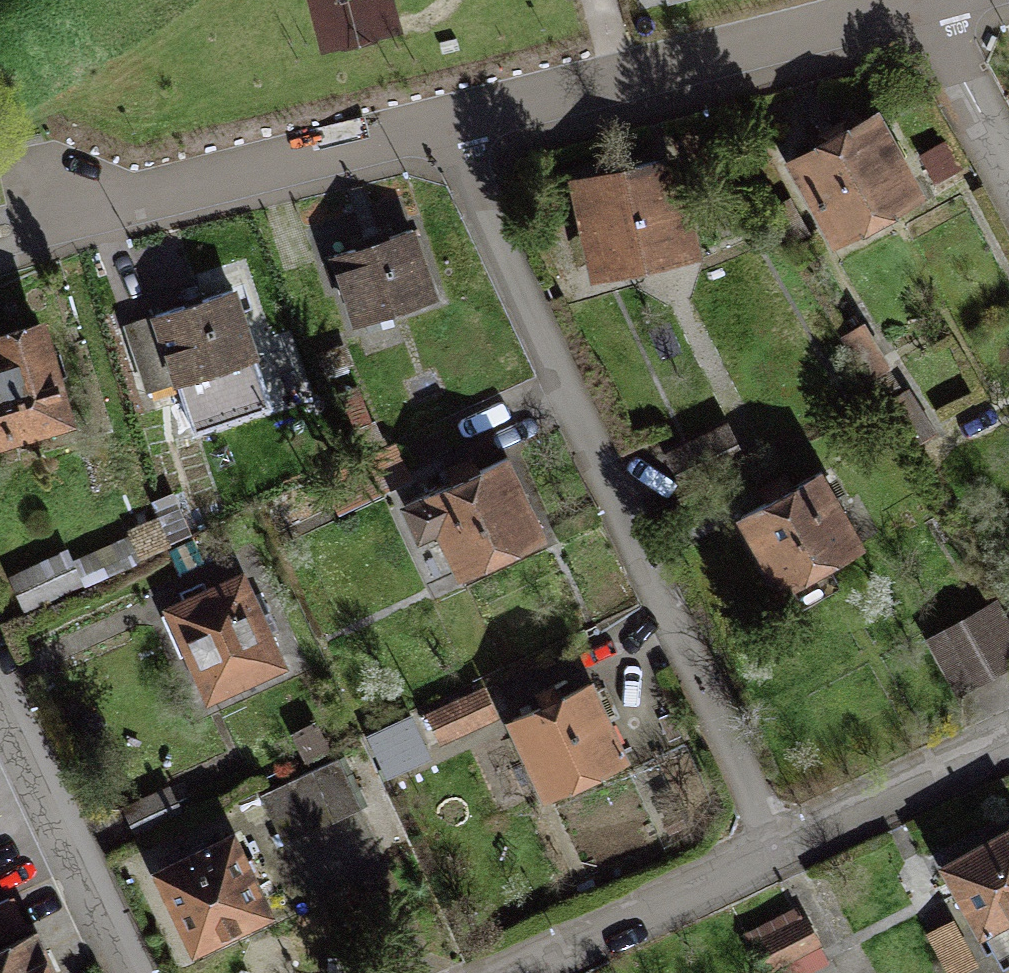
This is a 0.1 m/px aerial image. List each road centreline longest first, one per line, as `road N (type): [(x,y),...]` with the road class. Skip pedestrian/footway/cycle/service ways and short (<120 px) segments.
road 1 (residential): [(768,841),(435,121)]
road 2 (residential): [(902,9),(435,121)]
road 3 (residential): [(435,121),(0,234)]
road 4 (residential): [(133,972),(0,679)]
road 5 (residential): [(482,972),(768,841)]
road 6 (residential): [(768,841),(1008,733)]
road 7 (residential): [(902,9),(1008,197)]

